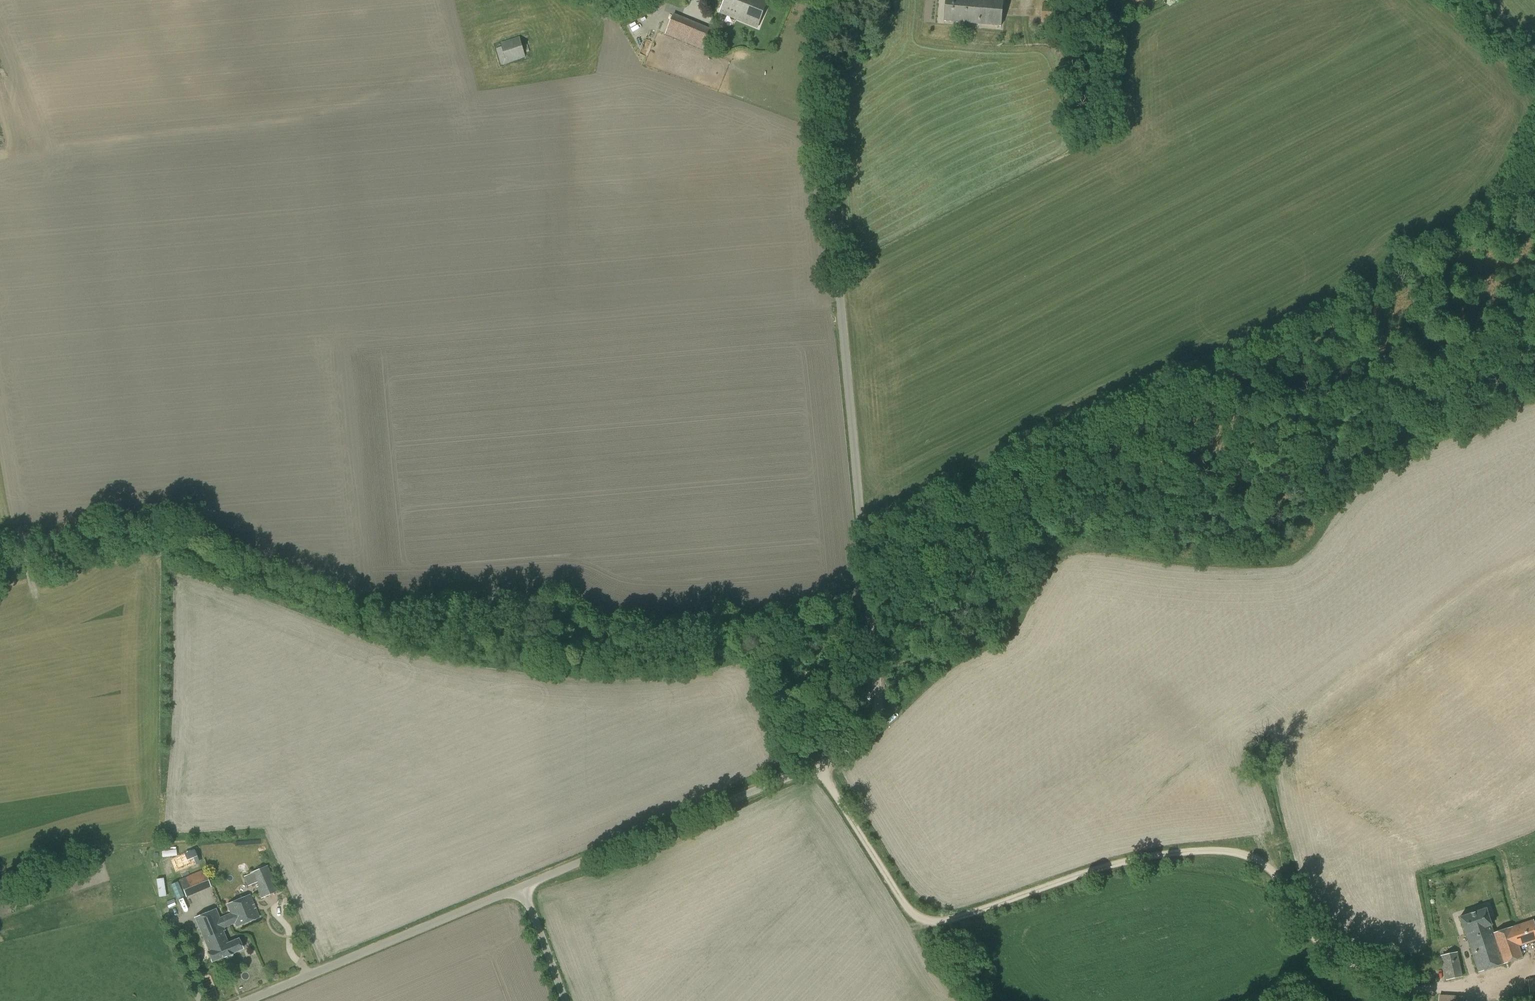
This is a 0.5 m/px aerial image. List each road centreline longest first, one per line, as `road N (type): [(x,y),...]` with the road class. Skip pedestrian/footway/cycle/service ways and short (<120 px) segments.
road 1 (unclassified): [(817,766),(866,738),(878,716),(820,83),(827,0)]
road 2 (unclassified): [(1441,987),(1383,980),(1320,947),(1288,884),(1246,858),(1165,857),(946,922),(916,917),(817,766)]
road 3 (unclassified): [(520,891),(817,766)]
road 4 (unclassified): [(249,1000),(520,891)]

